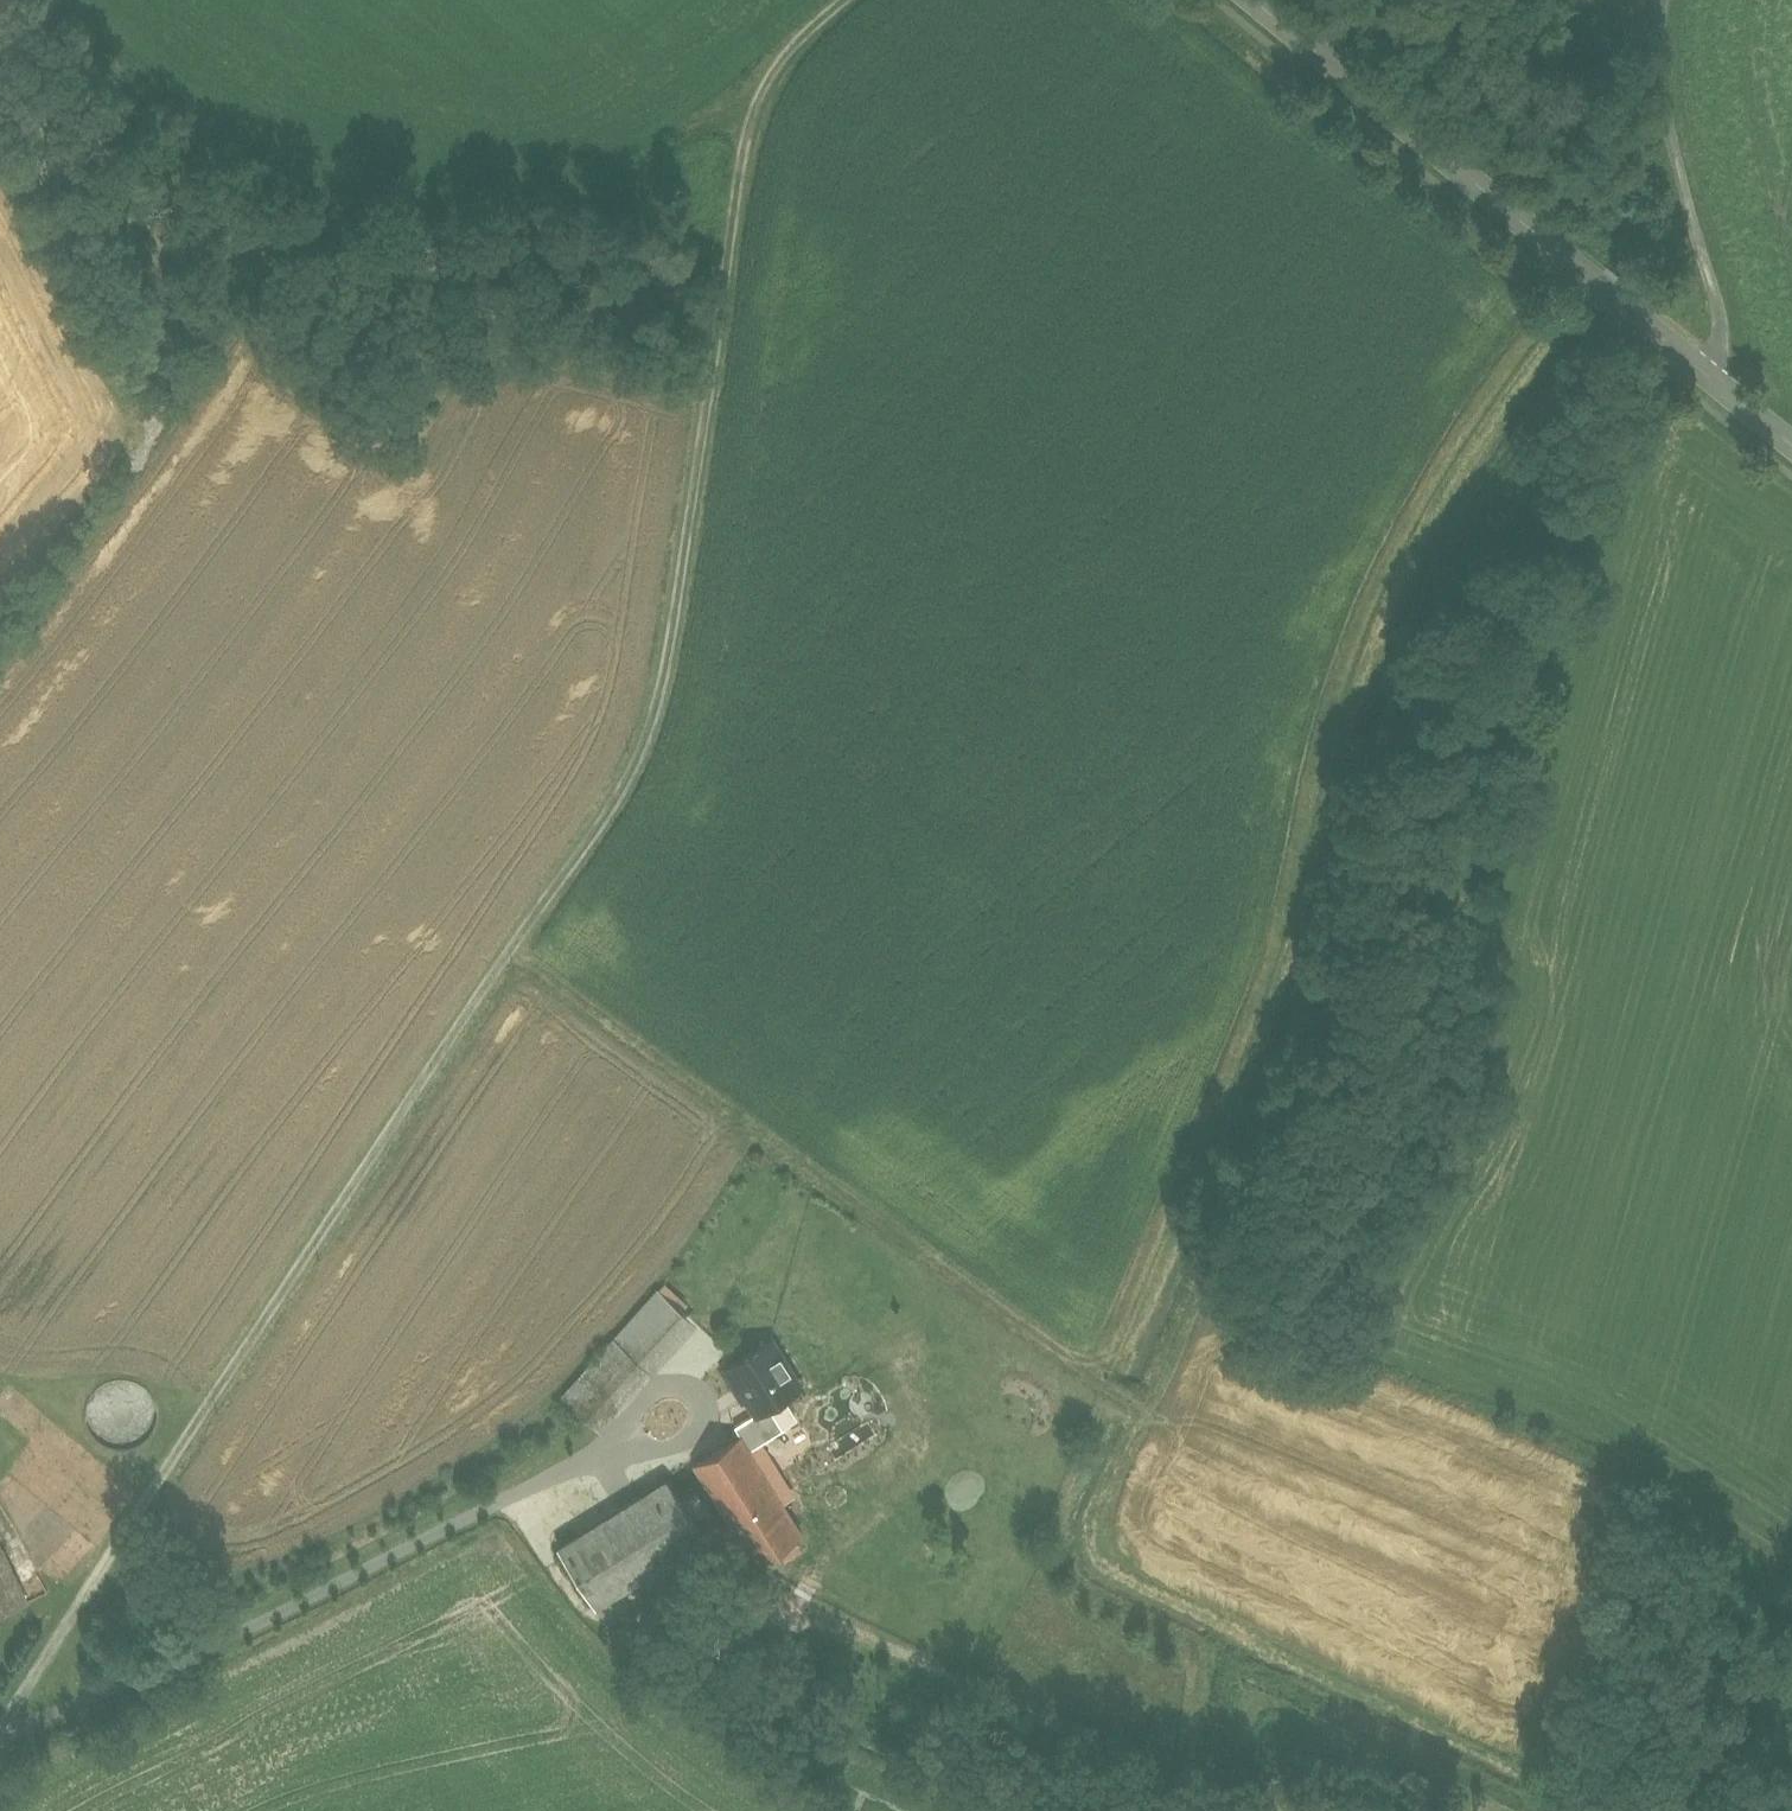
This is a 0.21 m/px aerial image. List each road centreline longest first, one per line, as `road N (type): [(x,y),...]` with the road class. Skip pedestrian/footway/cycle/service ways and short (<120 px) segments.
road 1 (track): [(847,0),(780,58),(753,103),(653,713),(633,762),(0,1746)]
road 2 (tertiary): [(1248,0),(1708,371)]
road 3 (unclassified): [(1664,0),(1672,142),(1717,309),(1708,371)]

